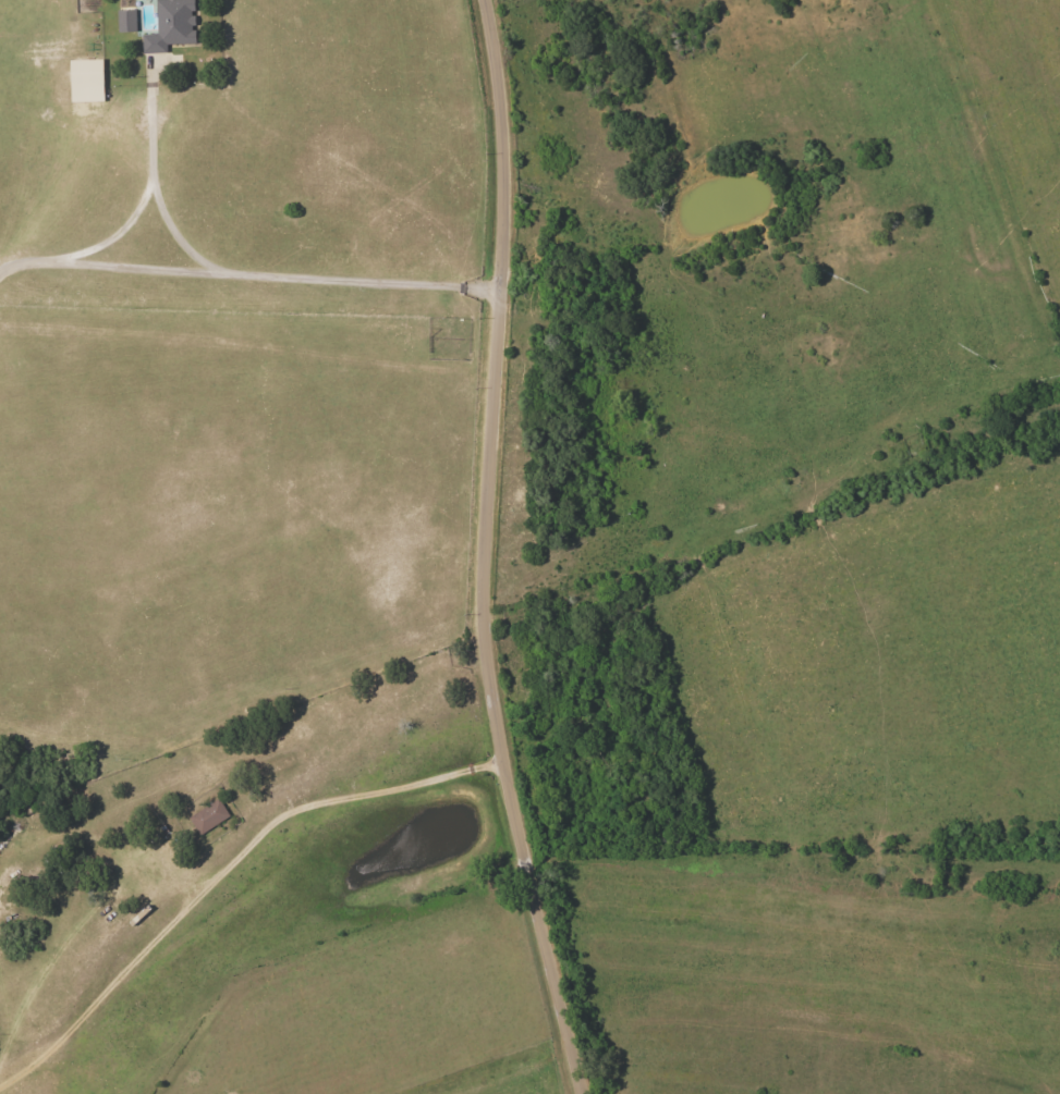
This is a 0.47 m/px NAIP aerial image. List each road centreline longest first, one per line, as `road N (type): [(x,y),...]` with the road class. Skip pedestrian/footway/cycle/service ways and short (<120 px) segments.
road 1 (residential): [(584,1093),(491,694),(484,571),(502,180),(482,0)]
road 2 (residential): [(0,1091),(90,1019),(163,929),(291,813),(503,765)]

